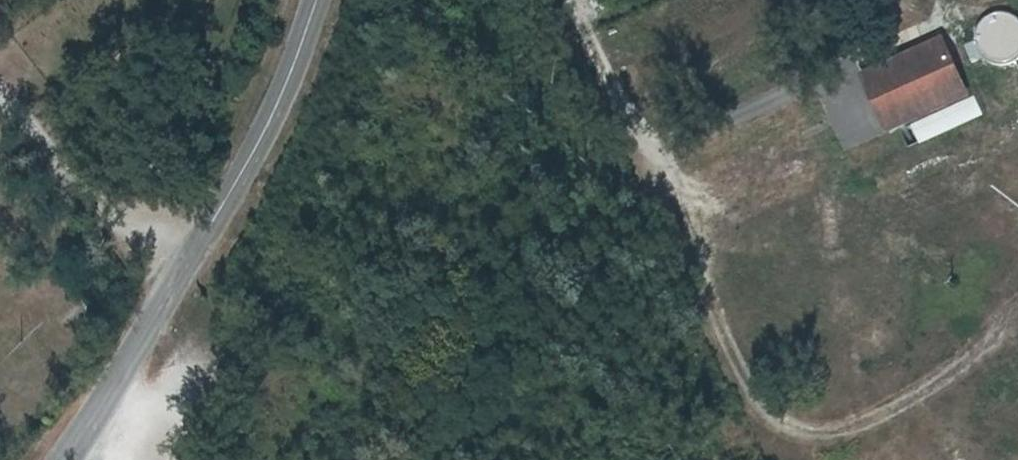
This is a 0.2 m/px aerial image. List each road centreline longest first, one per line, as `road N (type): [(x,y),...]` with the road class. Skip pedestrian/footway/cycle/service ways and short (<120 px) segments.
road 1 (track): [(572,0),(725,341),(750,388),(777,418),(811,432),(853,431),(889,418),(970,365),(1017,309)]
road 2 (unclassified): [(109,409),(228,209),(317,0)]
road 3 (track): [(0,106),(186,279)]

